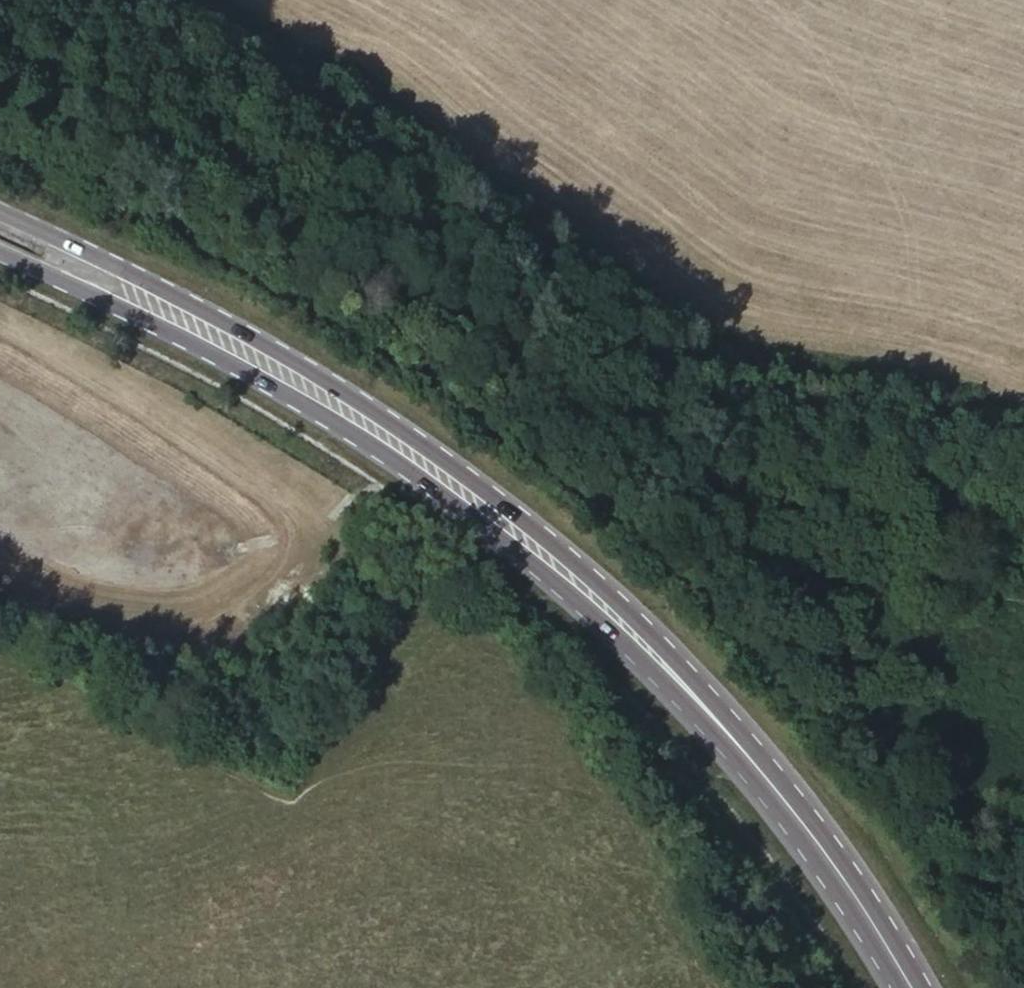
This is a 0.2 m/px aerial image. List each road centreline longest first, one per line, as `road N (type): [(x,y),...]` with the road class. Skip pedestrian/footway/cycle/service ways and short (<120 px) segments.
road 1 (secondary): [(0,233),(293,380),(531,545),(688,689),(774,783),(912,987)]
road 2 (track): [(1023,598),(883,565)]

